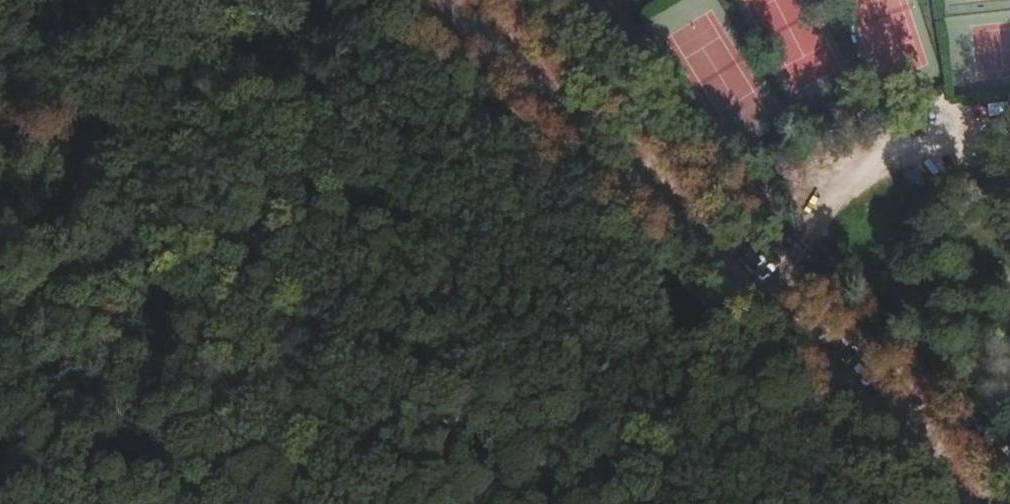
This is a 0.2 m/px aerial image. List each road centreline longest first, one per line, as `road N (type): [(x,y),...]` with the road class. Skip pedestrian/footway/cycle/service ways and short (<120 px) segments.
road 1 (track): [(129,0),(176,503)]

